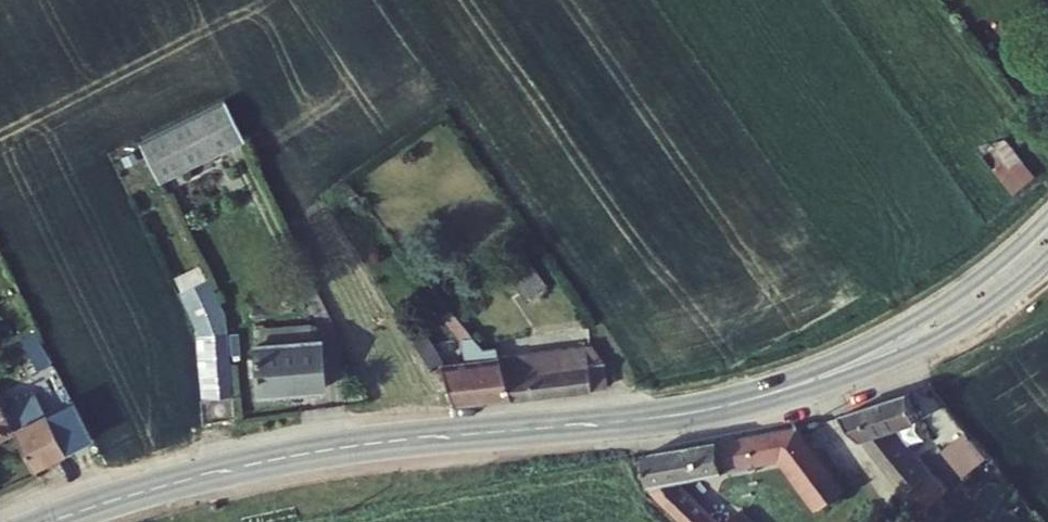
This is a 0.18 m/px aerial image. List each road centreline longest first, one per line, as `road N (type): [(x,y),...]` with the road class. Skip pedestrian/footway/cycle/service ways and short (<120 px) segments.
road 1 (tertiary): [(793,387),(652,418),(302,456),(168,485),(54,521)]
road 2 (tertiary): [(1047,218),(953,296),(793,387)]
road 3 (tertiary): [(793,387),(945,335),(1047,260)]

